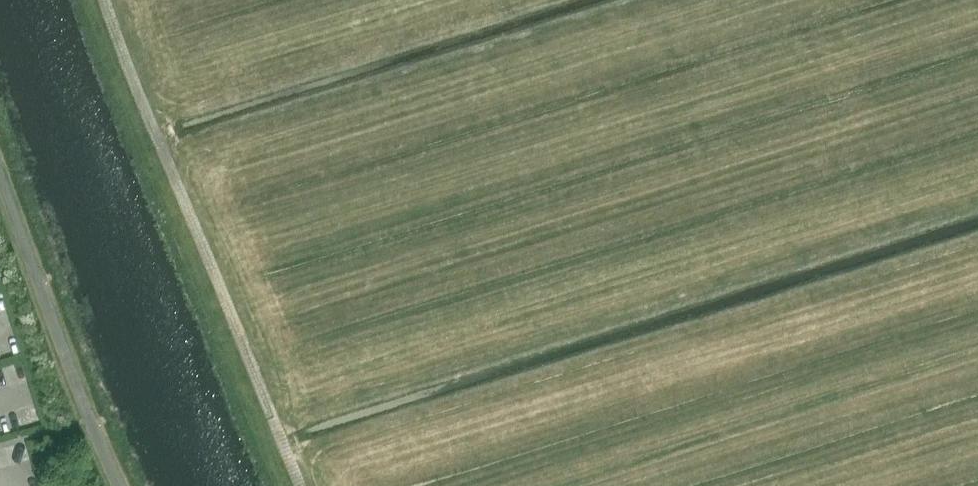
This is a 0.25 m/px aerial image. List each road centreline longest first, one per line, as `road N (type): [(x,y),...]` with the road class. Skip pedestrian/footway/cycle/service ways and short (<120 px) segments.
road 1 (track): [(105,0),(301,485)]

